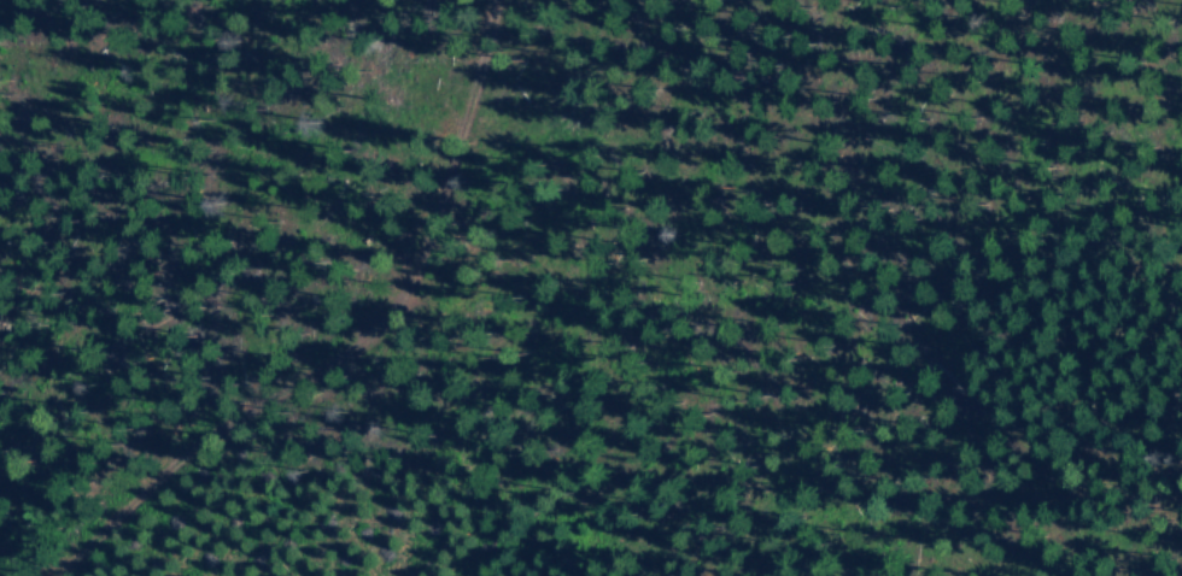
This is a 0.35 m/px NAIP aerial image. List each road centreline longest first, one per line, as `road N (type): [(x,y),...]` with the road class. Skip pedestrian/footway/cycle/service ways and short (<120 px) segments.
road 1 (track): [(64,575),(216,430),(392,318),(422,272),(500,0)]

